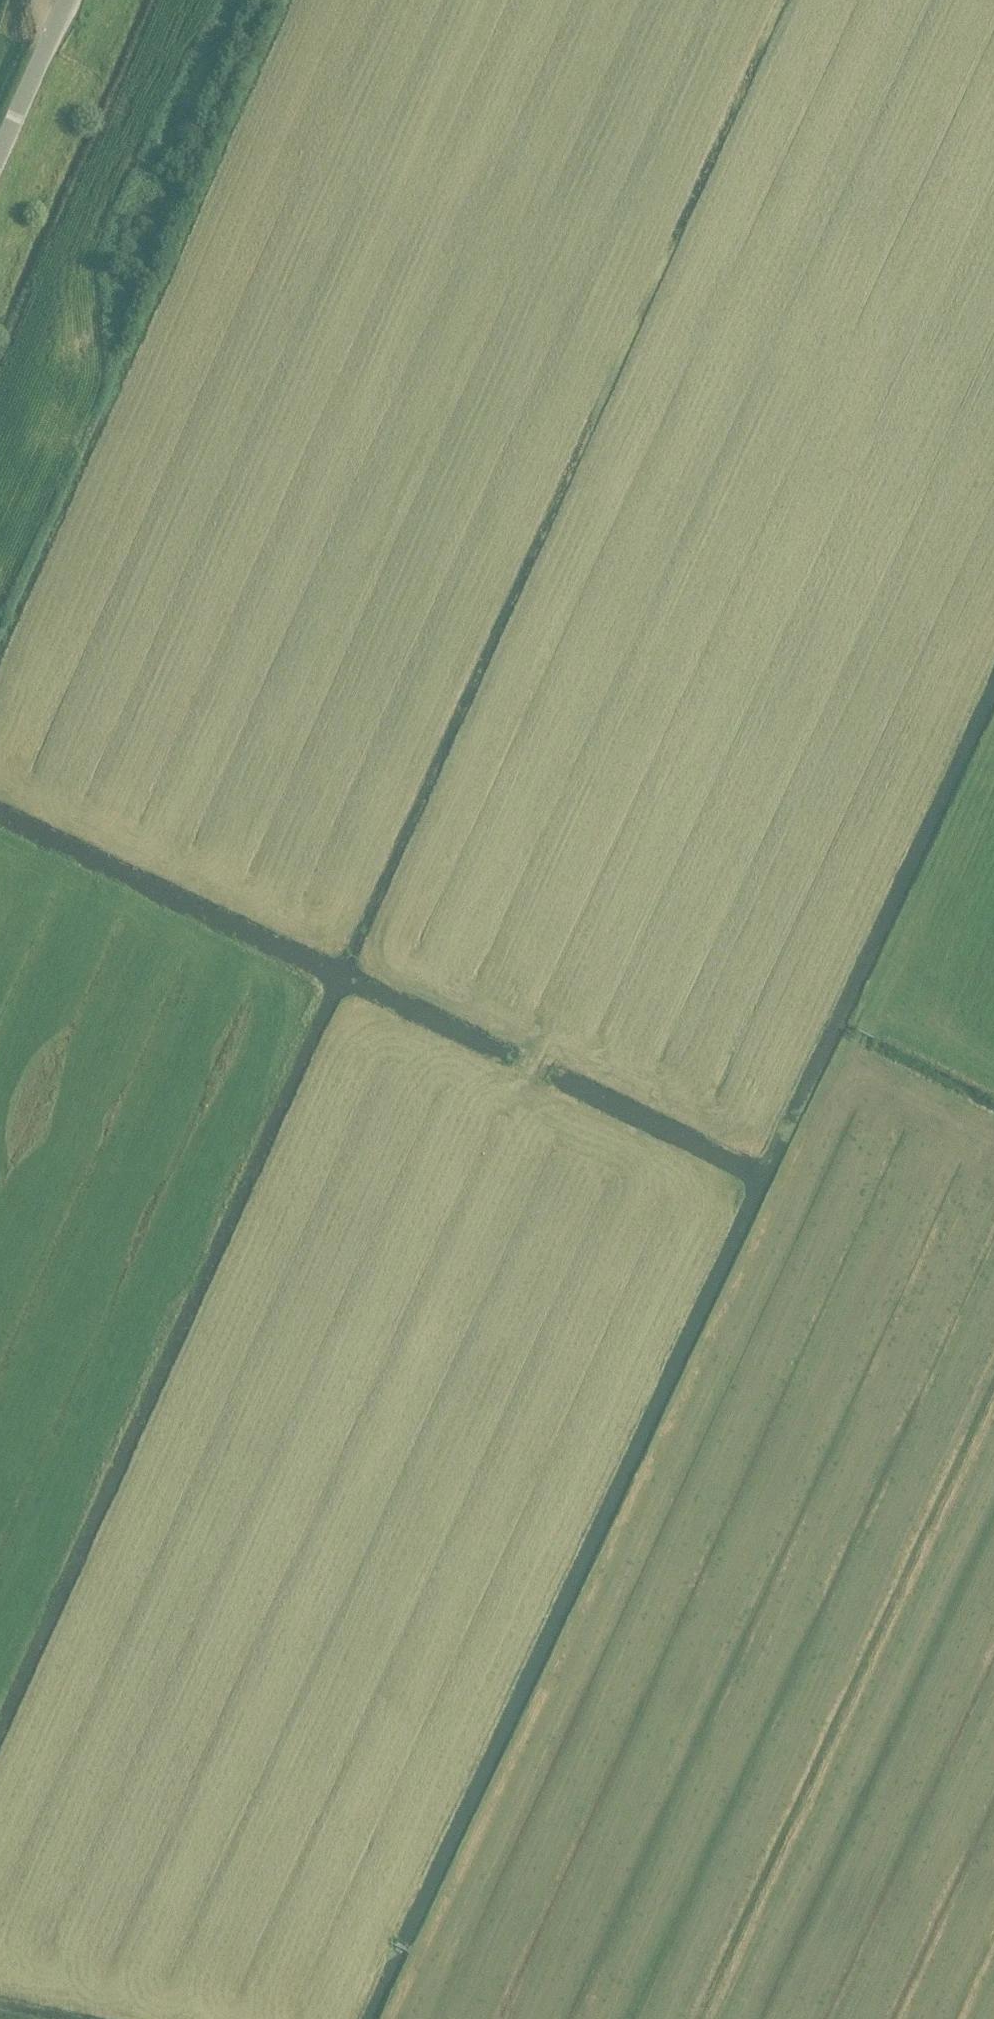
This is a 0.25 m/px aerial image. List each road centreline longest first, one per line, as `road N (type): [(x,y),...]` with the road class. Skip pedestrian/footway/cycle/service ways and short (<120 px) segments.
road 1 (unclassified): [(0,156),(69,0)]

